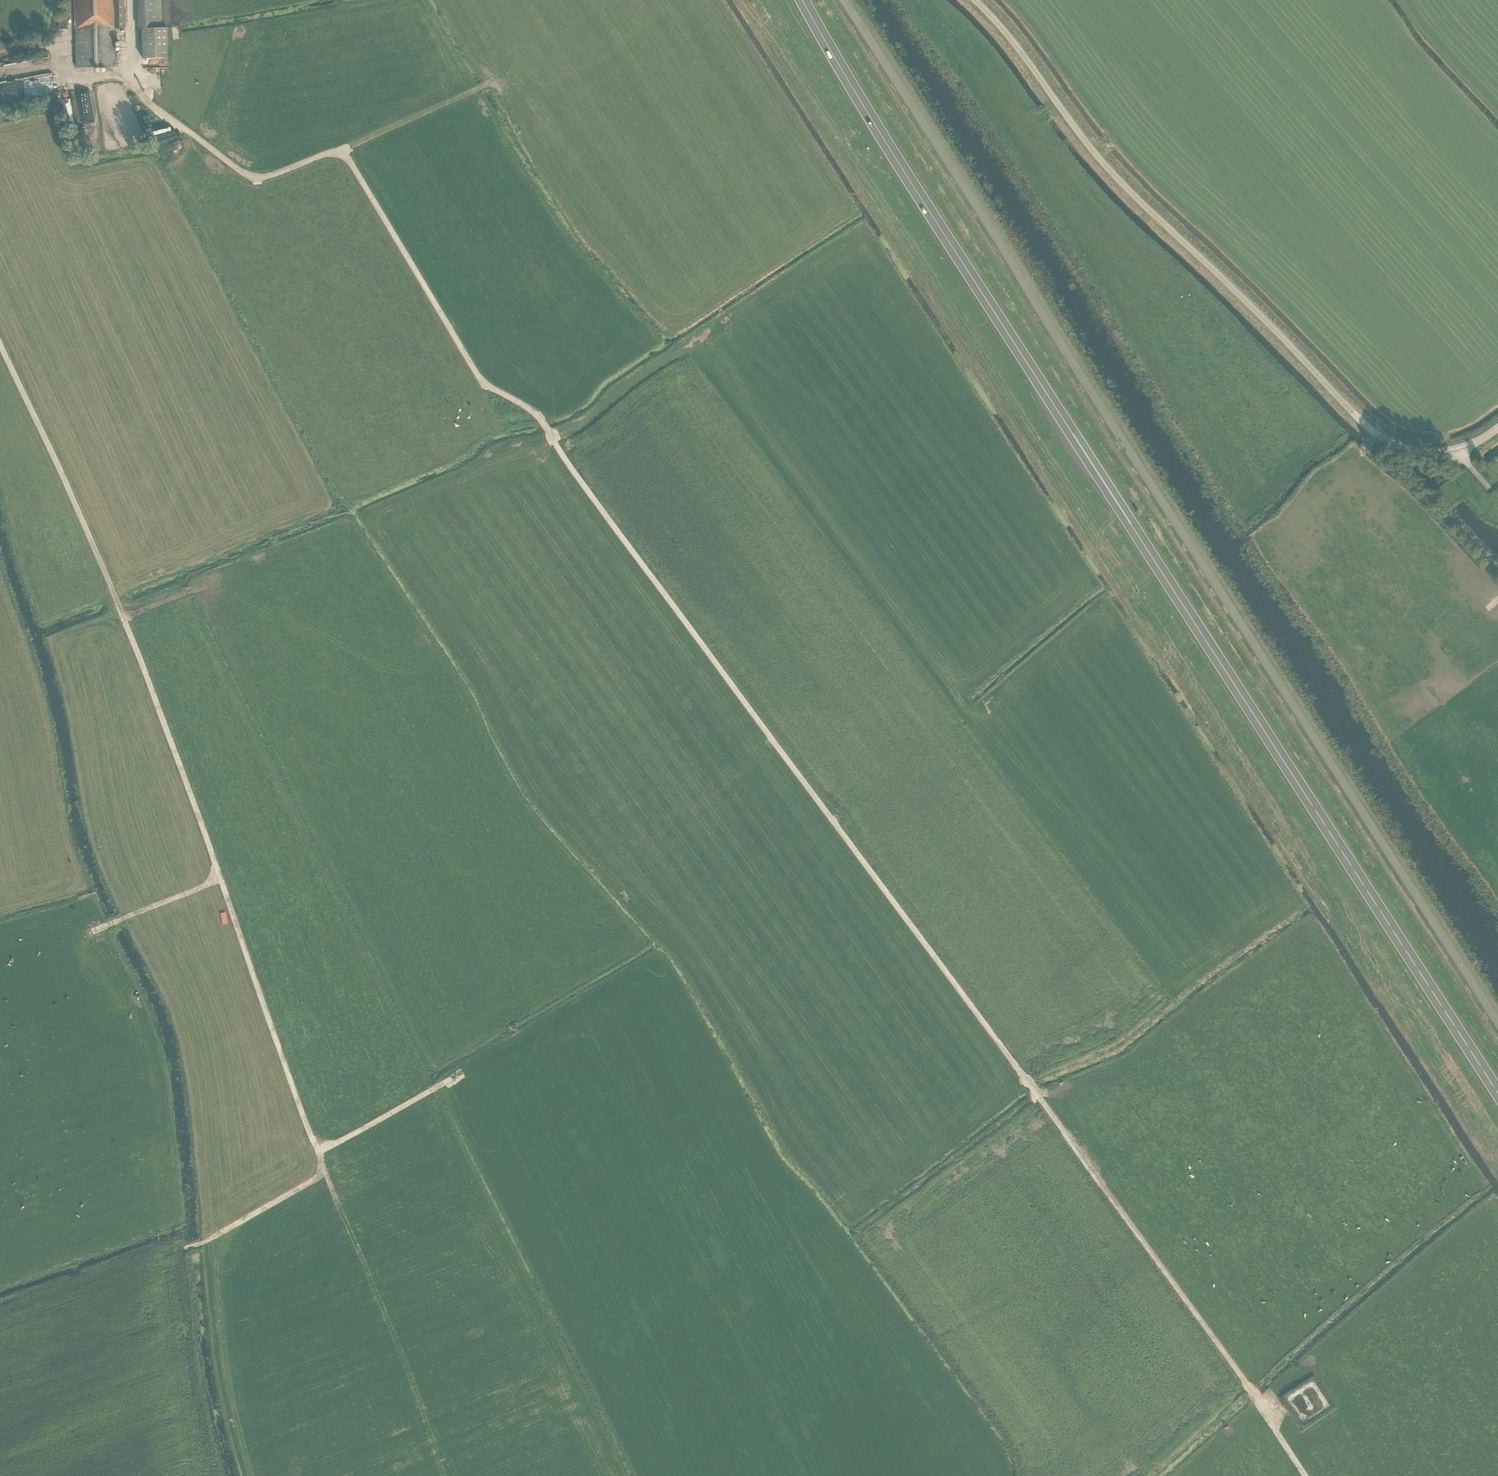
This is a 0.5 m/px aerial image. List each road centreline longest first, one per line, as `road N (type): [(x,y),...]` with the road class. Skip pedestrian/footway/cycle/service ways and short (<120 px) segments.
road 1 (track): [(141,95),(256,179),(340,151),(350,161),(476,373),(536,415),(1254,1393),(1306,1475)]
road 2 (trunk): [(1497,1093),(940,228),(802,0)]
road 3 (unclassified): [(1497,1021),(844,0)]
road 4 (track): [(185,1249),(325,1173),(116,596),(0,346)]
road 5 (unclassified): [(974,0),(1119,181),(1369,428),(1428,452),(1468,446),(1497,428)]

